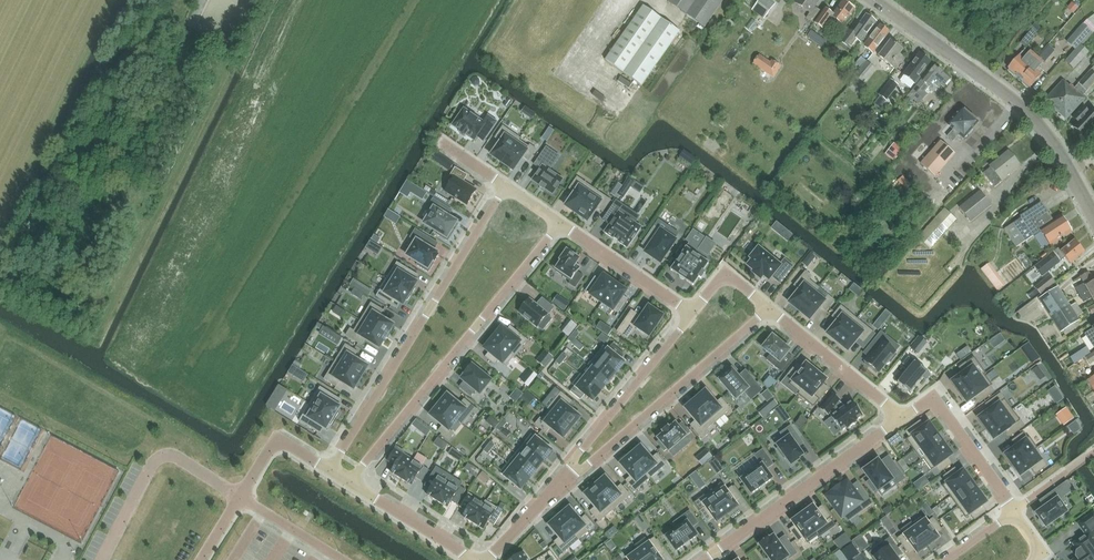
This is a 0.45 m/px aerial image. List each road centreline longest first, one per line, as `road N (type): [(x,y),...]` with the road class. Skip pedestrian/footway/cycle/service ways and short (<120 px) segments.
road 1 (residential): [(350,482),(560,223)]
road 2 (residential): [(330,470),(505,187)]
road 3 (tertiary): [(1093,214),(1043,130),(874,0)]
road 4 (residential): [(560,485),(769,308)]
road 5 (residential): [(900,418),(706,559)]
road 6 (residential): [(694,313),(560,485)]
road 7 (residential): [(330,470),(277,438),(201,559)]
road 8 (residential): [(1015,511),(934,397),(900,418)]
road 9 (residential): [(900,418),(769,308)]
road 10 (residential): [(694,313),(560,223)]
road 11 (residential): [(468,559),(350,482)]

